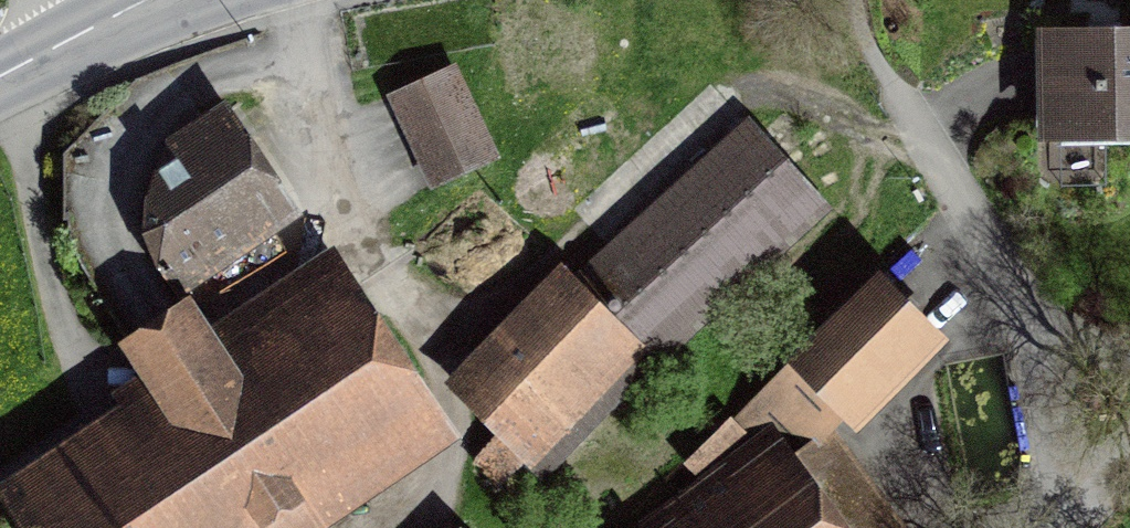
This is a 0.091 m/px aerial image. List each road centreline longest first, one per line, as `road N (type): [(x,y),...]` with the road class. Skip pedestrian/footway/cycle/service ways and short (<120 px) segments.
road 1 (track): [(601,221),(749,94),(791,96),(936,159)]

